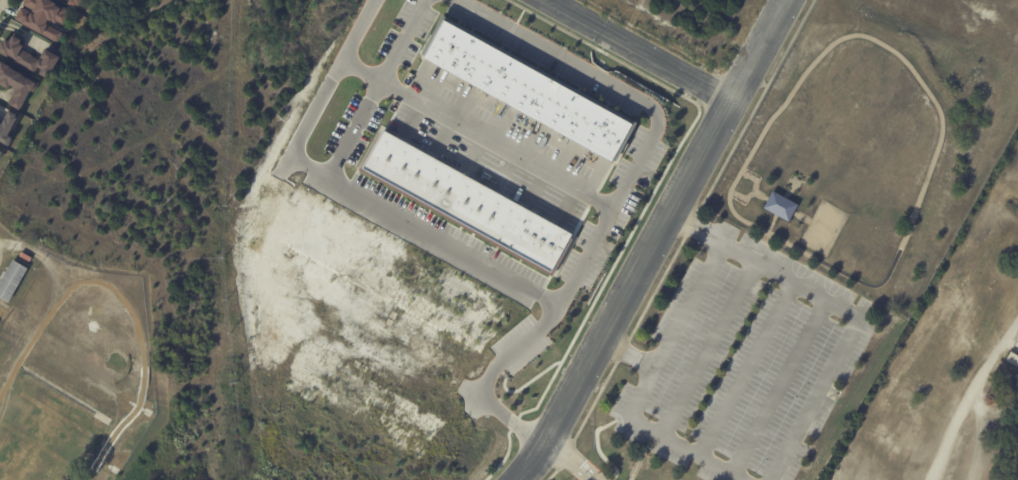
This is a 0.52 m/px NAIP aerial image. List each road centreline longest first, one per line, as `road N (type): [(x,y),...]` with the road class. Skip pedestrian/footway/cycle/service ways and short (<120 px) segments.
road 1 (residential): [(519,479),(737,100)]
road 2 (residential): [(550,0),(737,100)]

